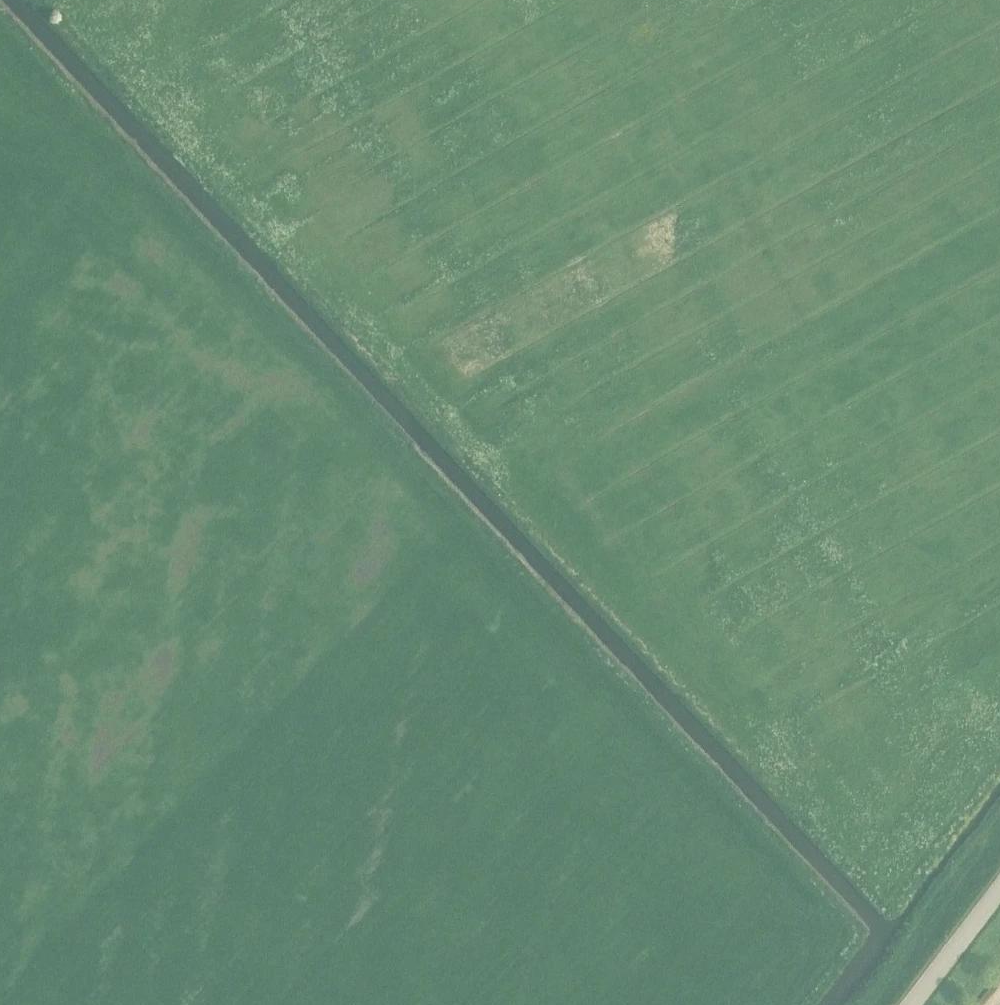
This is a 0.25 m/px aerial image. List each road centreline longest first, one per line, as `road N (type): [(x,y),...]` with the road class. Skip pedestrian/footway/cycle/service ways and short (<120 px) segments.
road 1 (unclassified): [(911,1004),(999,890)]

